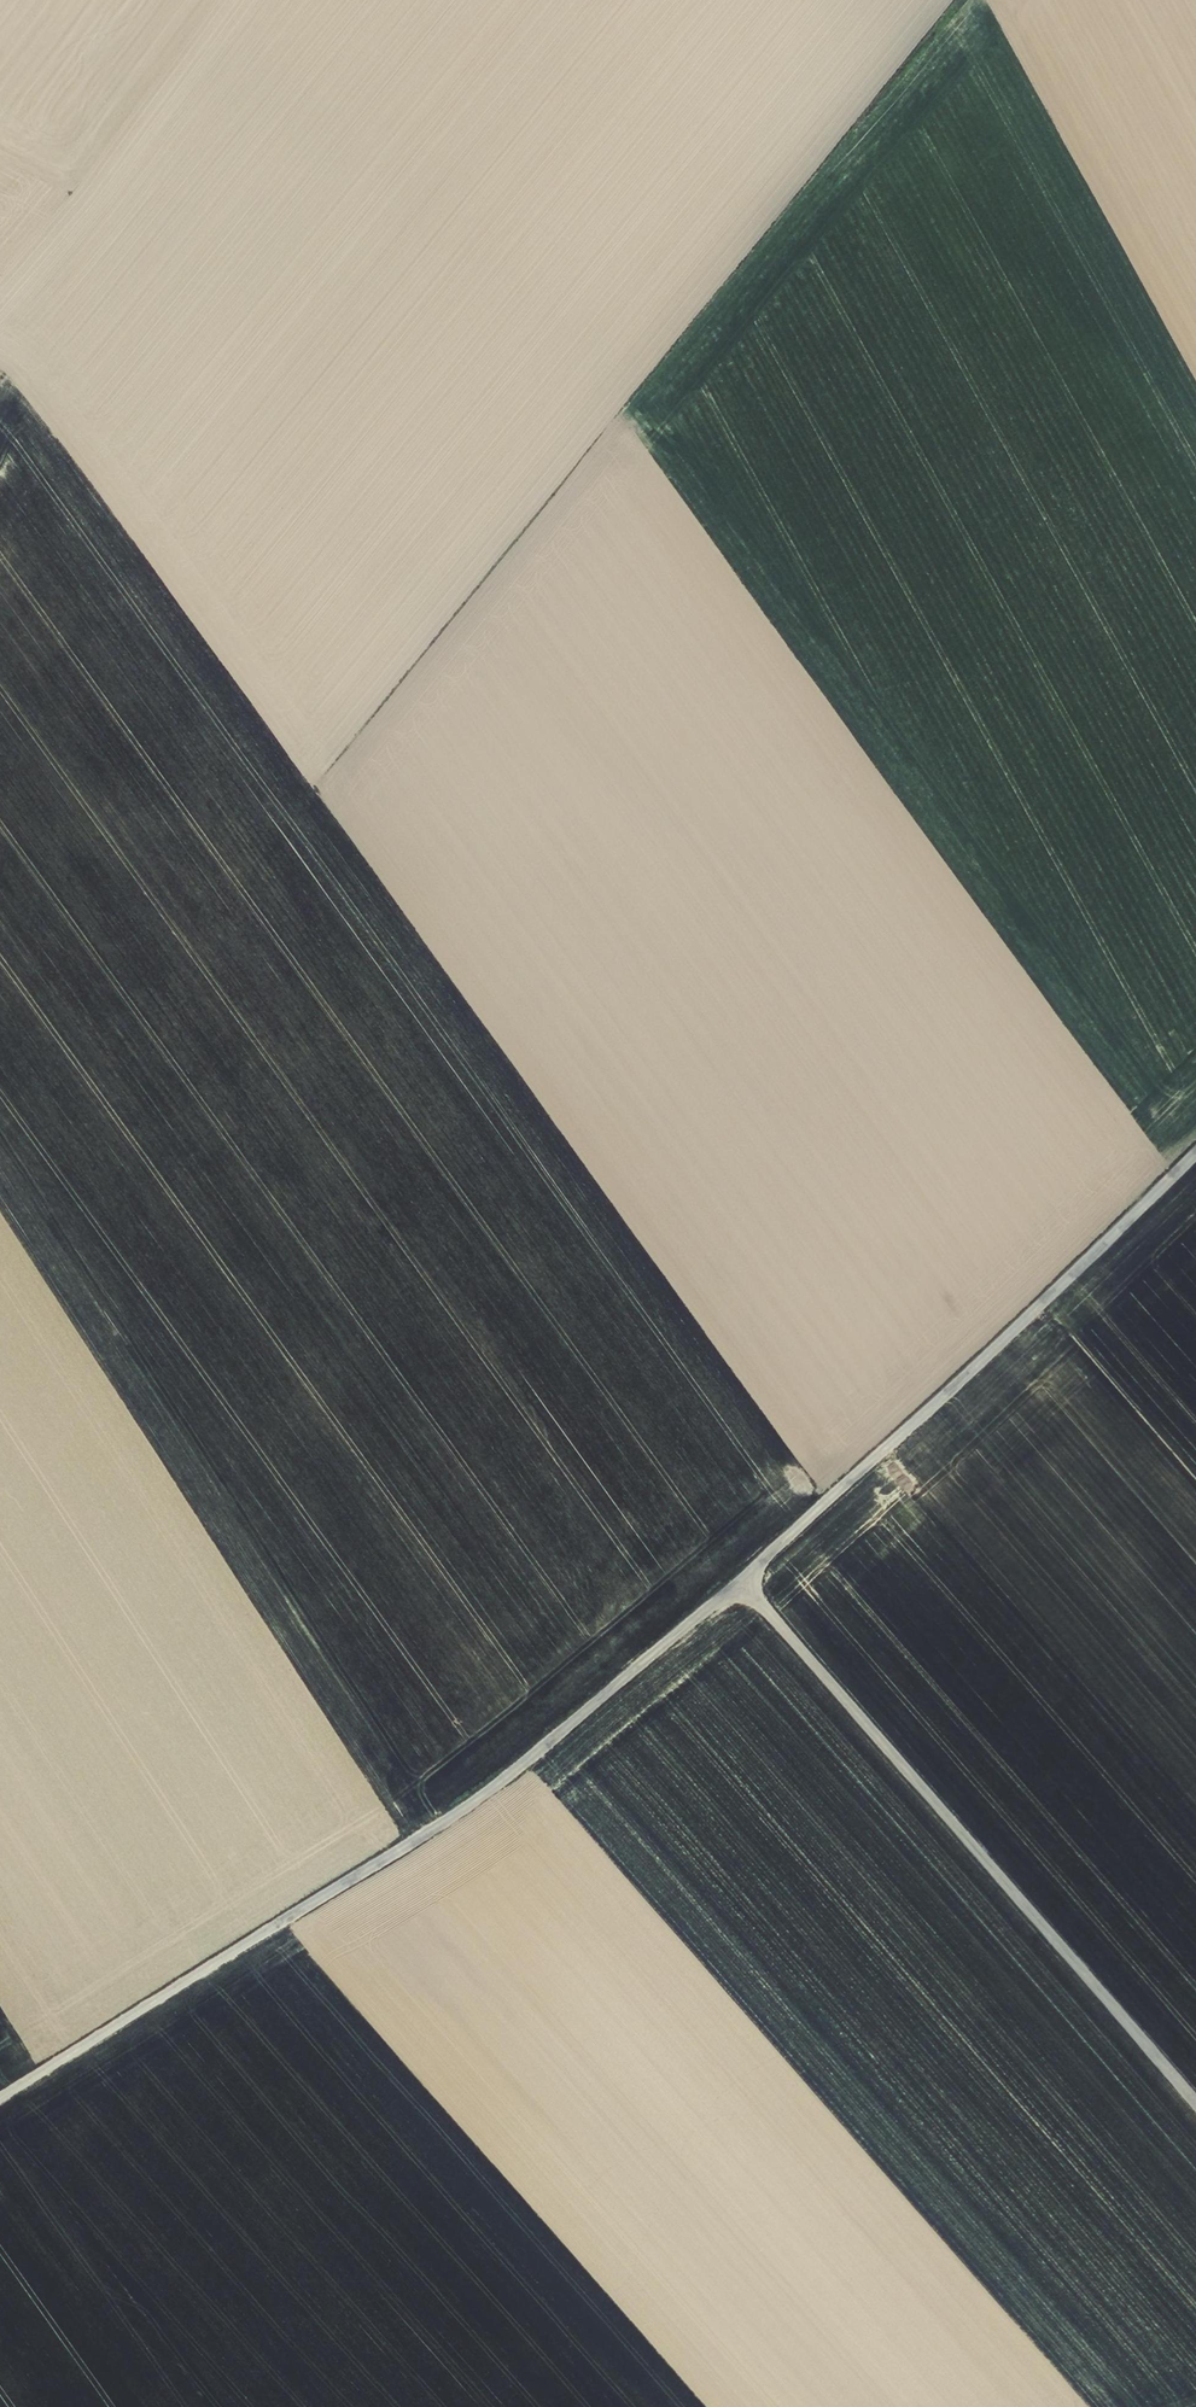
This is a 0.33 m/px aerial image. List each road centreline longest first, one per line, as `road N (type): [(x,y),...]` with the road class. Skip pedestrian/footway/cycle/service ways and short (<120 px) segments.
road 1 (track): [(0,2099),(445,1820),(739,1582),(1049,1303),(1195,1157)]
road 2 (track): [(739,1582),(1195,2105)]
road 3 (track): [(961,0),(608,418)]

